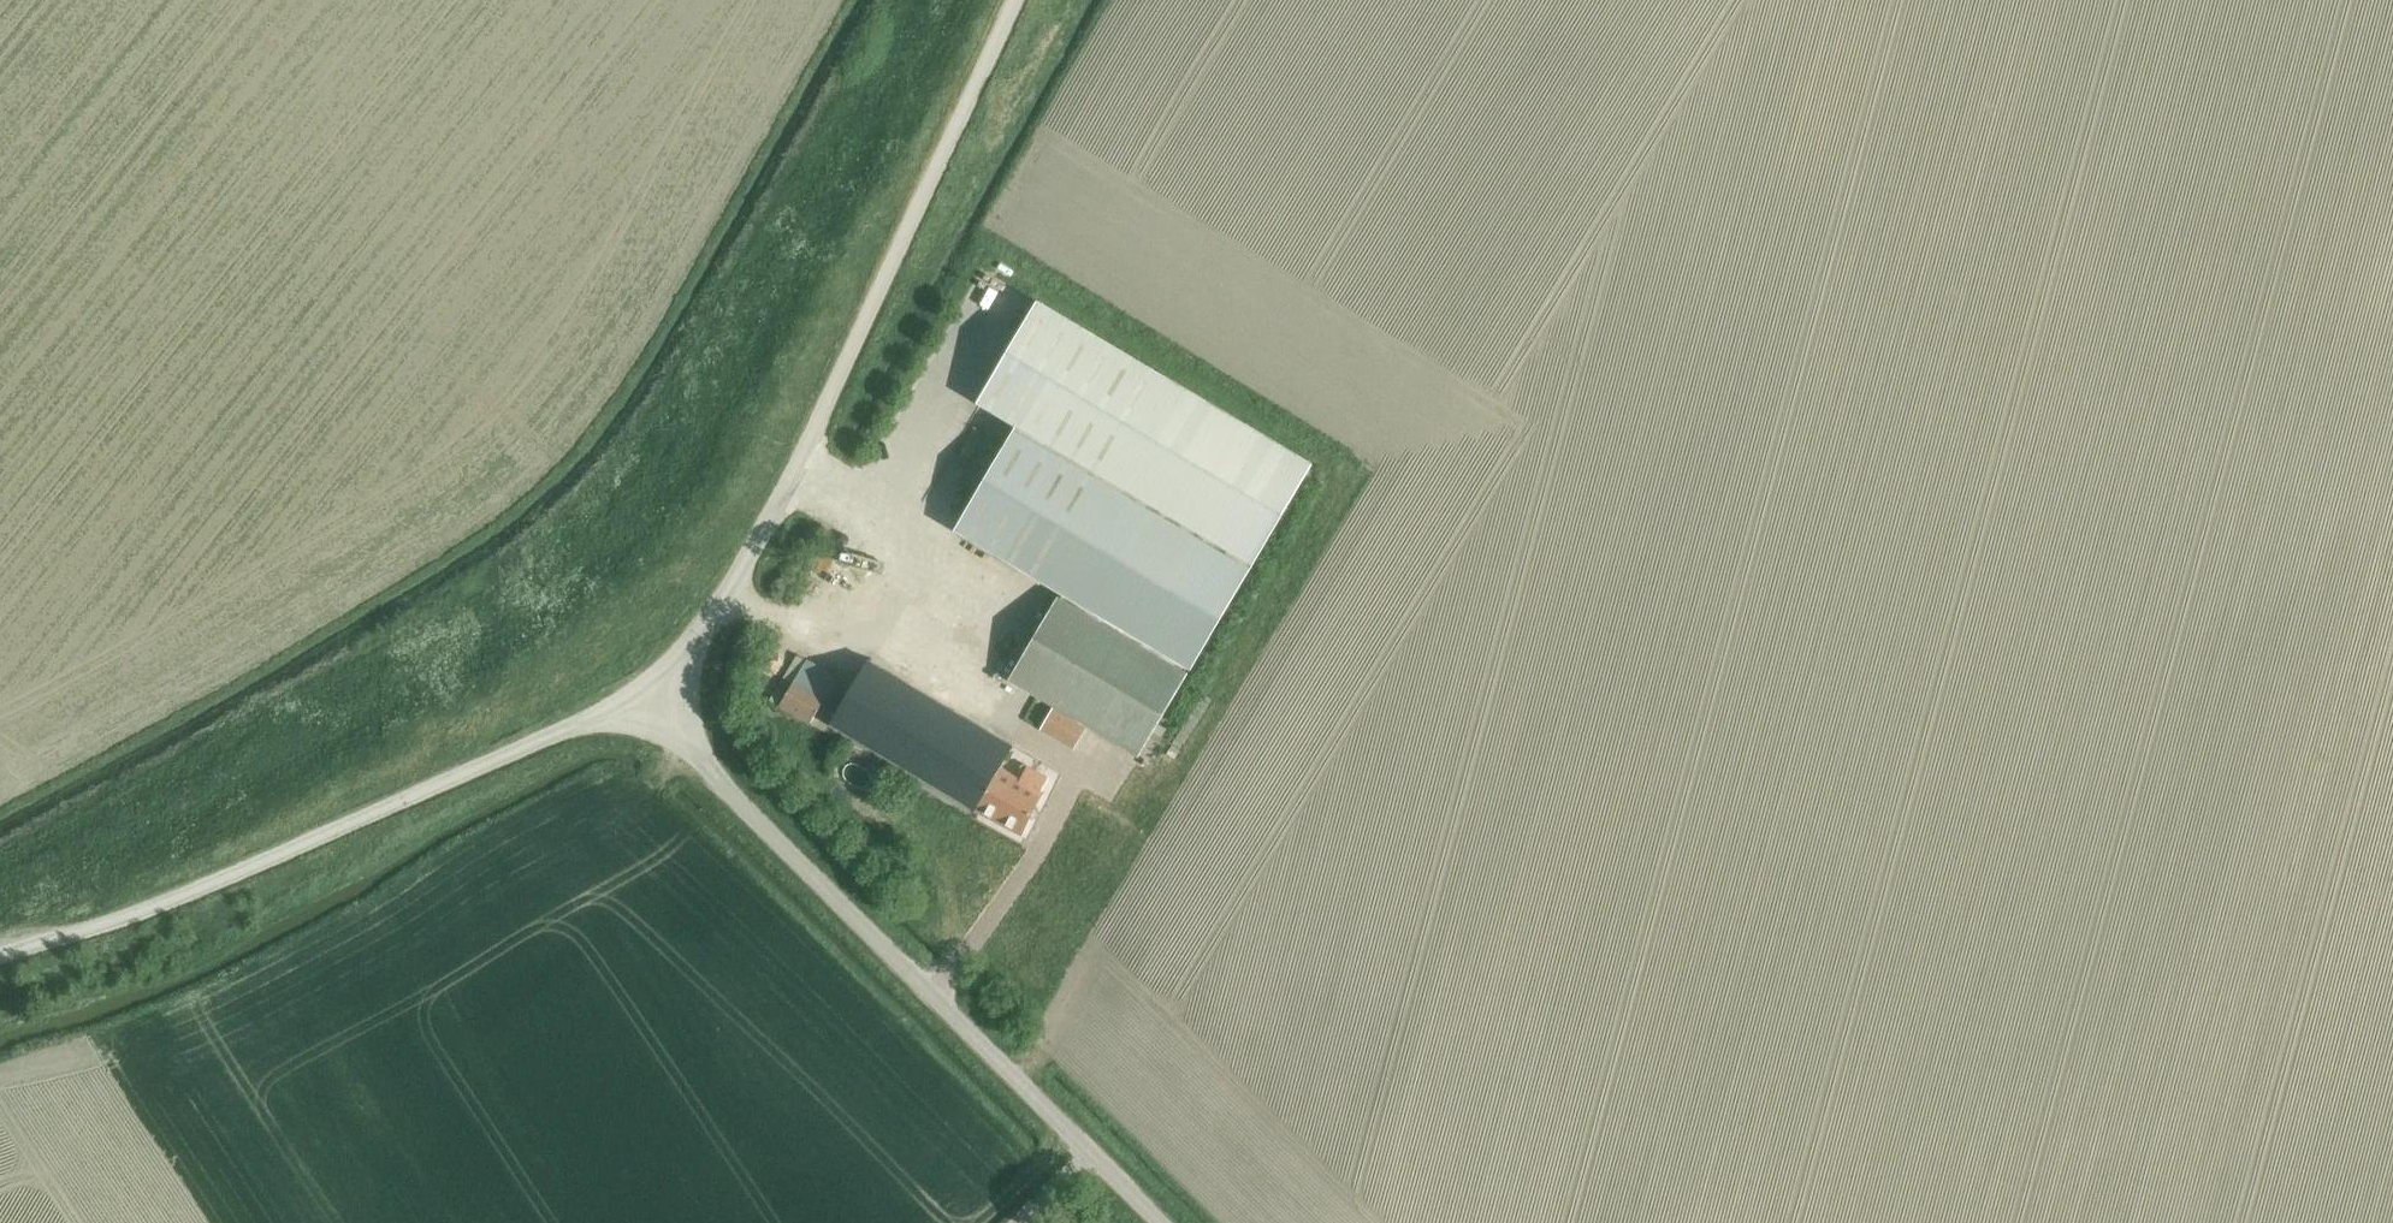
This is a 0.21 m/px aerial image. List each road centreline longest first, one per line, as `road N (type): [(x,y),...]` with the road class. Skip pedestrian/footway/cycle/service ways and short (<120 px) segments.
road 1 (unclassified): [(694,648),(917,208),(1013,0)]
road 2 (unclassified): [(1164,1222),(697,757)]
road 3 (unclassified): [(0,954),(207,886),(586,722)]
road 4 (unclassified): [(586,722),(694,648)]

